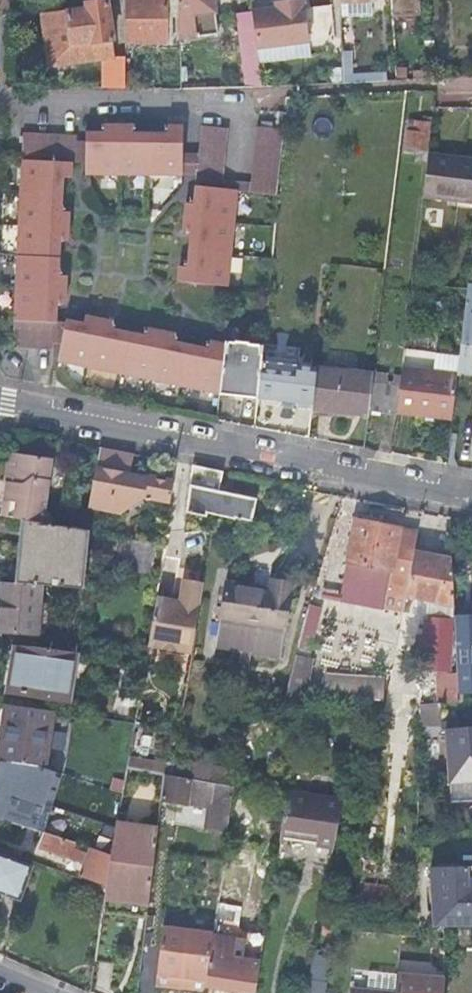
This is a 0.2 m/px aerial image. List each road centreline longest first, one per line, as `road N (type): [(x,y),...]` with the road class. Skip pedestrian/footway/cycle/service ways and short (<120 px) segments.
road 1 (residential): [(0,403),(471,497)]
road 2 (residential): [(0,97),(255,102)]
road 3 (track): [(255,102),(289,91),(440,83)]

